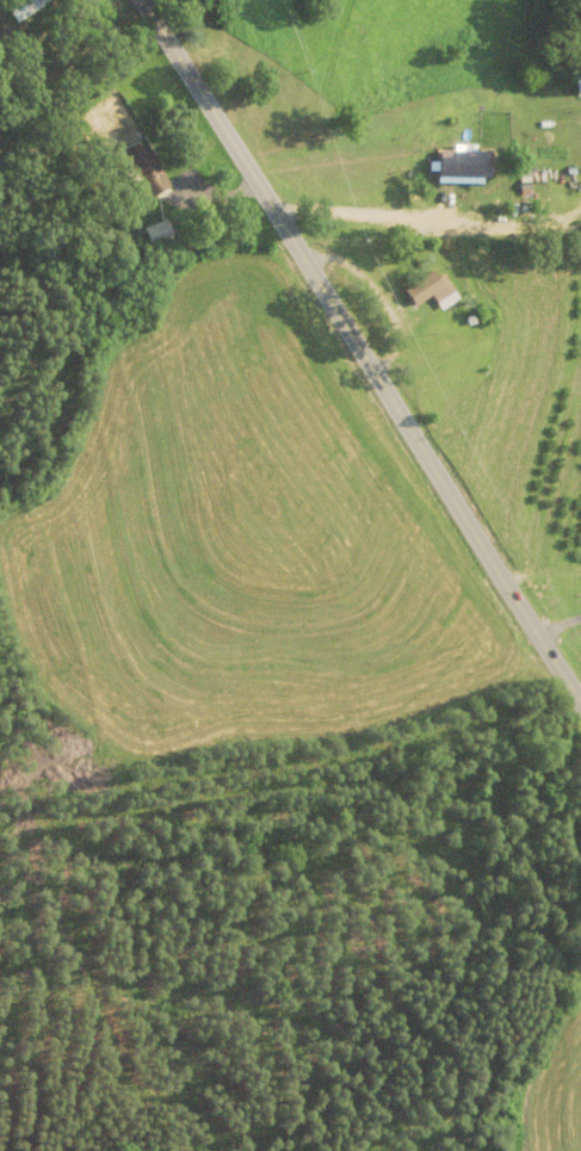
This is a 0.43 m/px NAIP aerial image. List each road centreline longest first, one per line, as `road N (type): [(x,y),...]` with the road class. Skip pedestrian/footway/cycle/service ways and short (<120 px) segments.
road 1 (primary): [(580,707),(139,0)]
road 2 (residential): [(370,367),(286,680),(259,915)]
road 3 (residential): [(212,113),(580,8)]

